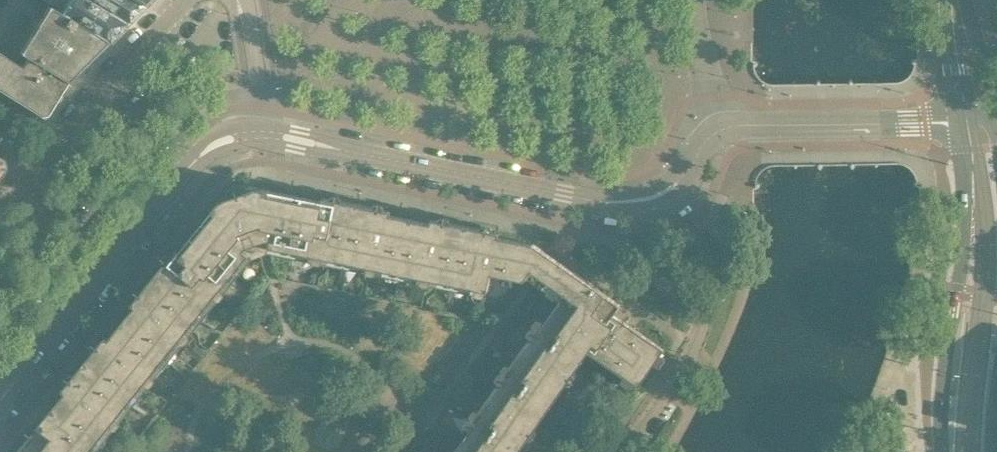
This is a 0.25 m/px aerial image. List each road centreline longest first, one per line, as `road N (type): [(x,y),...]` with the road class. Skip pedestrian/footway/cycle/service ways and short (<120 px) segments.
road 1 (tertiary): [(262,134),(610,201),(651,198),(681,176)]
road 2 (tertiary): [(0,400),(194,161),(219,143),(262,134)]
road 3 (tertiary): [(952,114),(961,227),(938,370),(937,451)]
road 4 (residential): [(681,176),(724,209),(723,247),(693,350),(625,451)]
road 5 (tertiary): [(726,127),(952,114)]
road 6 (residential): [(46,158),(191,0)]
road 7 (residential): [(247,0),(262,134)]
road 8 (residential): [(726,127),(711,96),(695,0)]

